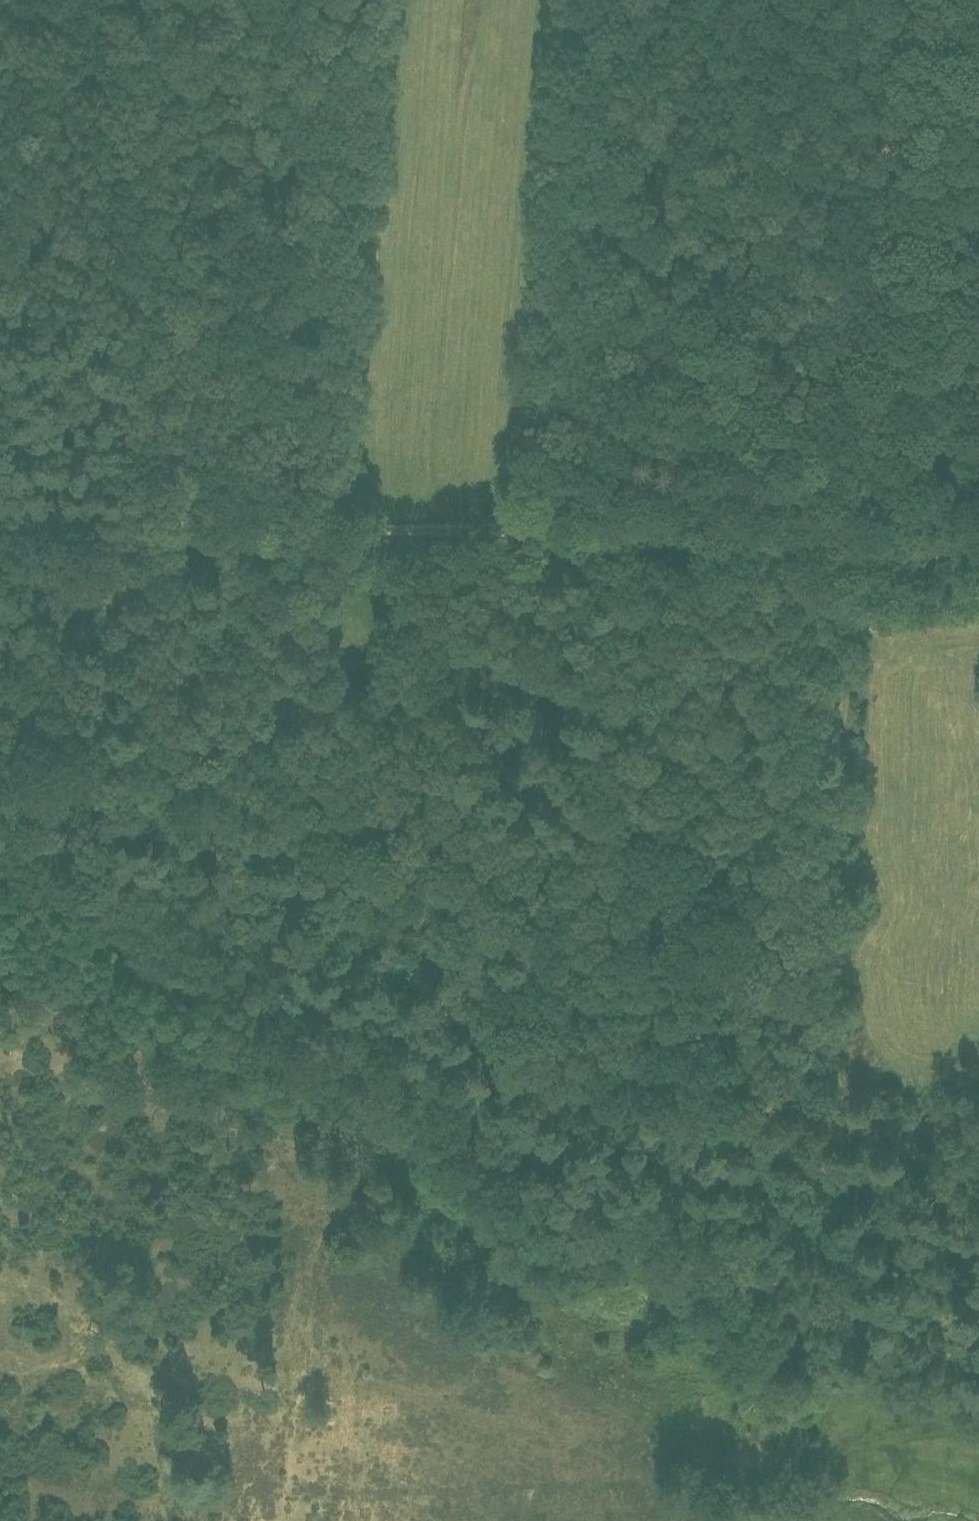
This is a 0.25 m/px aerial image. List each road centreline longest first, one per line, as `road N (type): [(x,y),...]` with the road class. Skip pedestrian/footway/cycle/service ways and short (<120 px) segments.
road 1 (track): [(0,506),(109,525),(978,540)]

